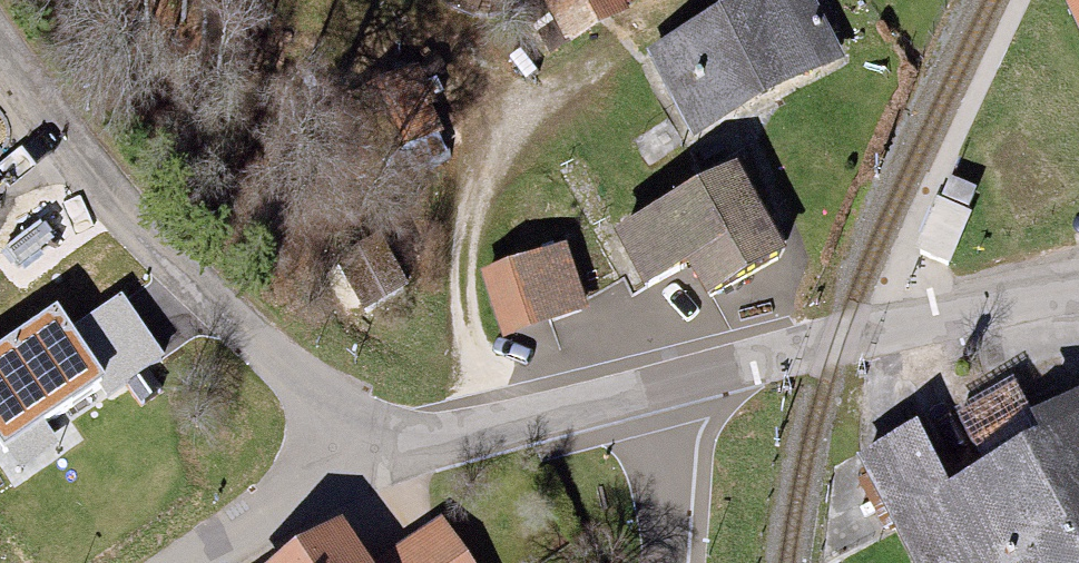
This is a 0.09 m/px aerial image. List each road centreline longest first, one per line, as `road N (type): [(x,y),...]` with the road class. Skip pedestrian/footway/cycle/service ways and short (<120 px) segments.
road 1 (unclassified): [(0,45),(166,253),(360,455)]
road 2 (residential): [(650,388),(1078,295)]
road 3 (residential): [(360,455),(650,388)]
road 4 (residential): [(189,562),(360,455)]
road 5 (residential): [(666,562),(664,464),(650,388)]

